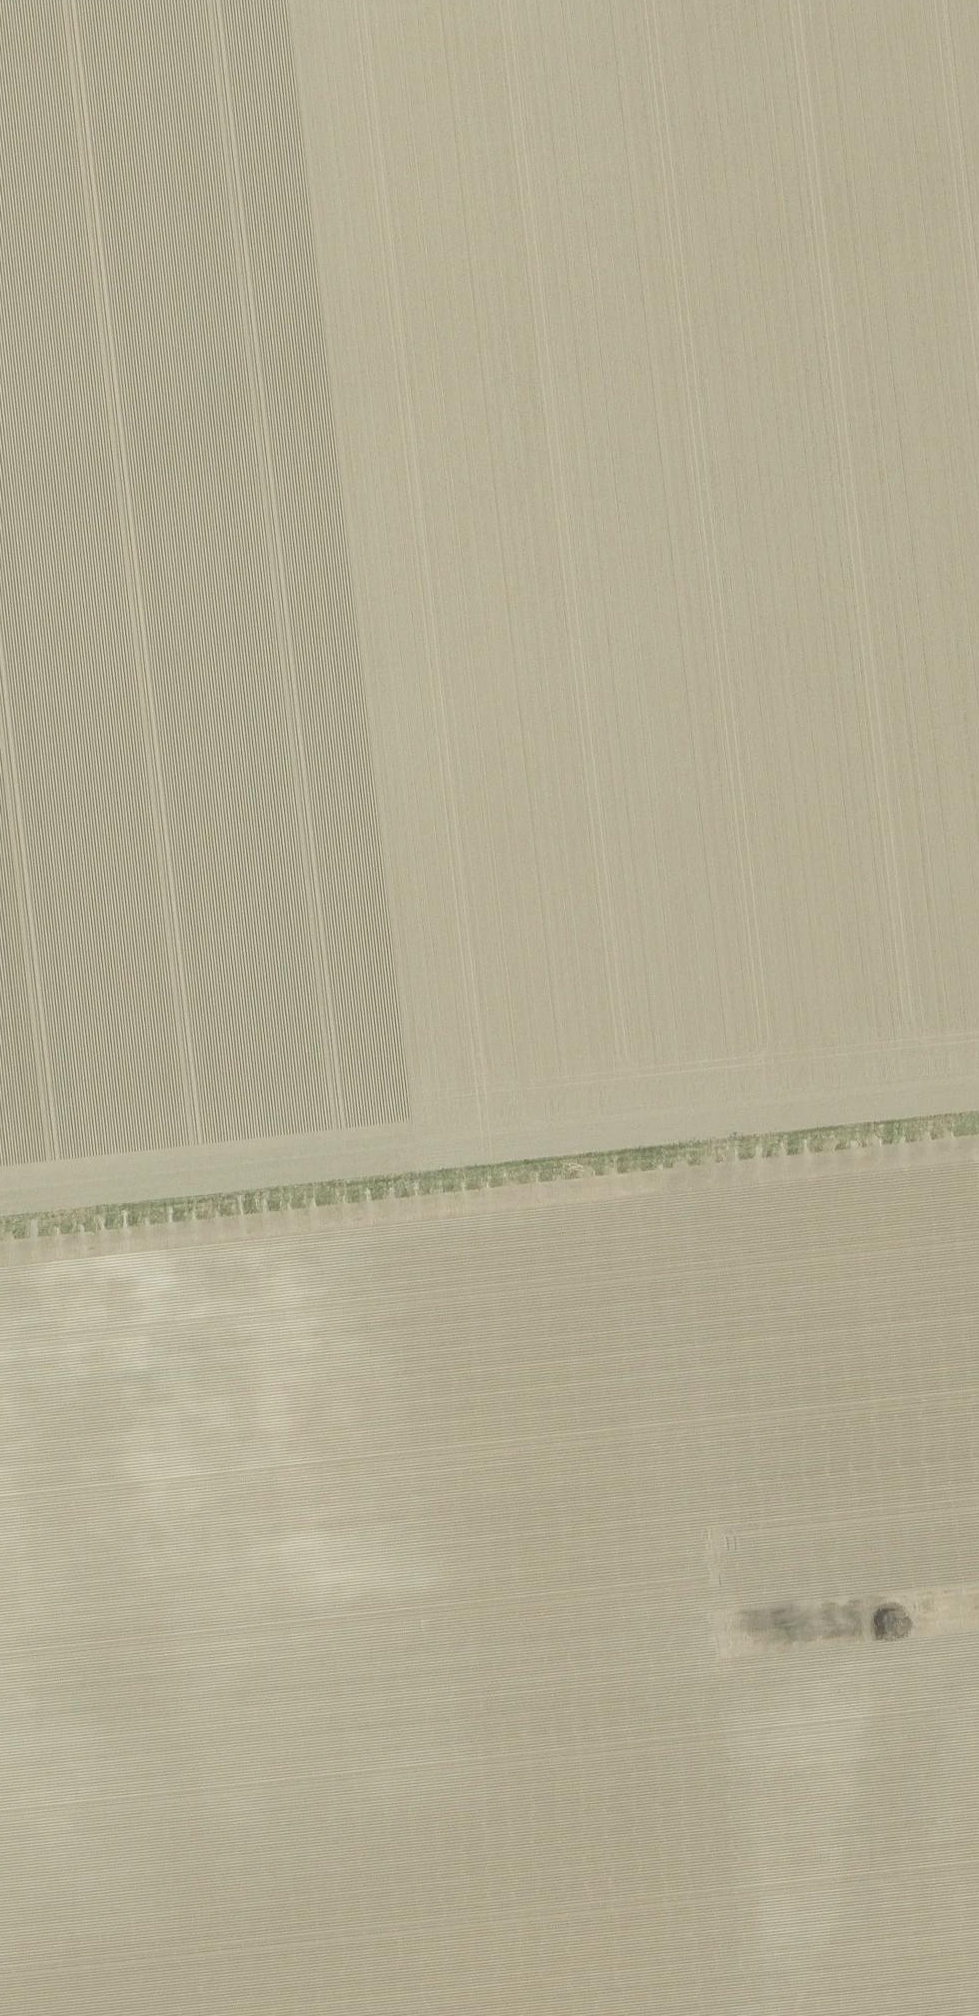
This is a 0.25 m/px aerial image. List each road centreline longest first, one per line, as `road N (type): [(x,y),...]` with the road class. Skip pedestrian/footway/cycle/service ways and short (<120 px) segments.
road 1 (track): [(764,1631),(978,1608)]

